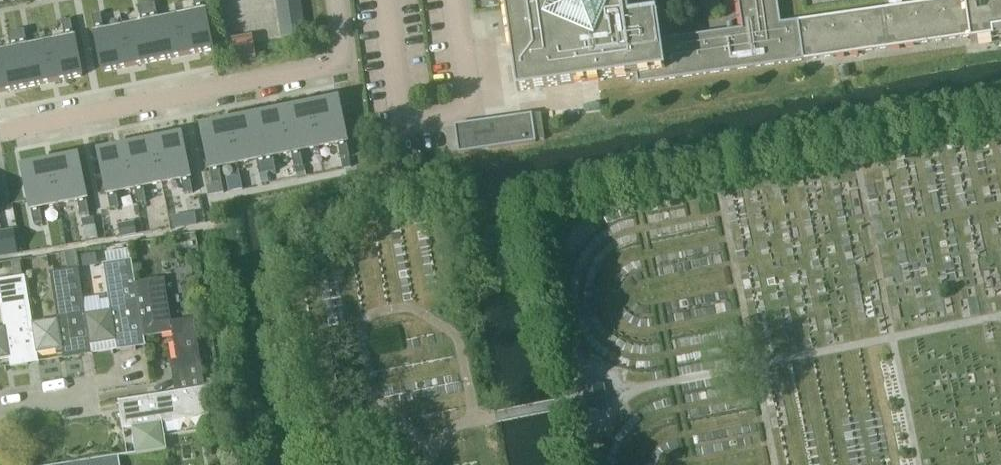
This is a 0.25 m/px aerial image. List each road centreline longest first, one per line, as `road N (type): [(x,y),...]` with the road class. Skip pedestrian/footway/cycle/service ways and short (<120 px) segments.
road 1 (residential): [(0,132),(346,63),(337,0)]

